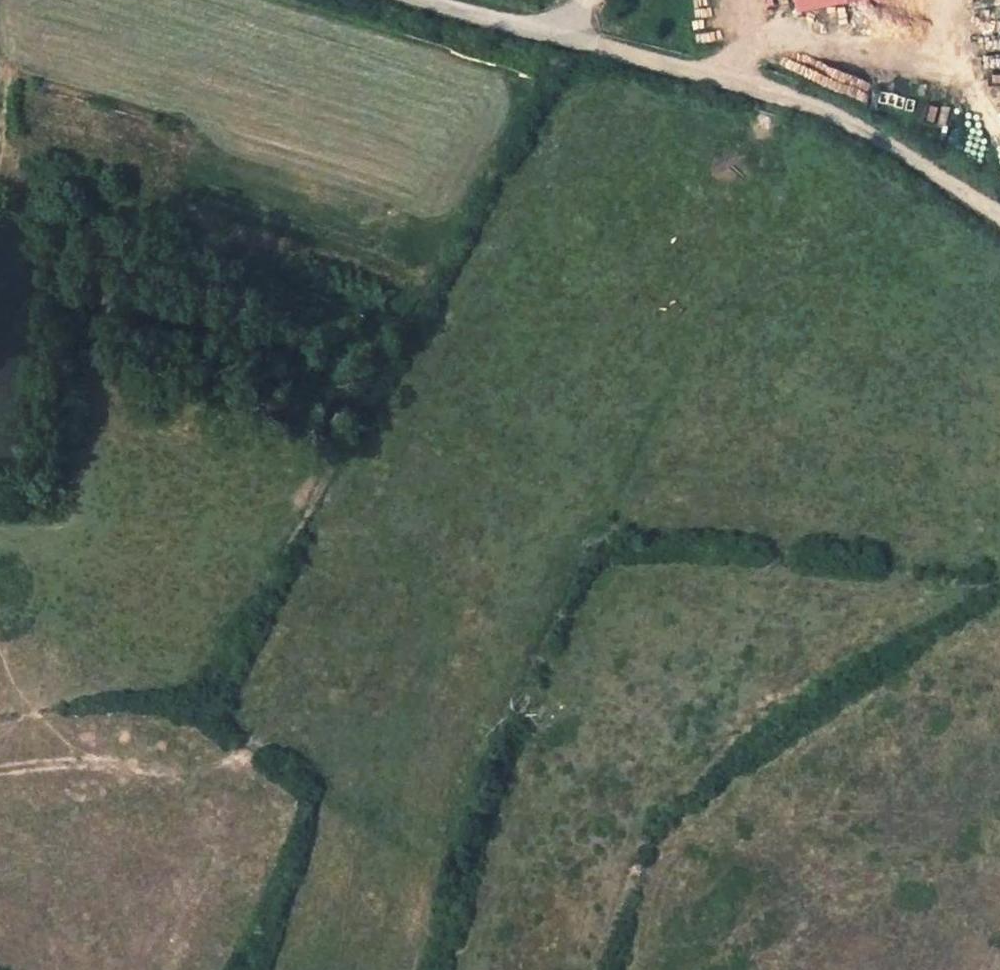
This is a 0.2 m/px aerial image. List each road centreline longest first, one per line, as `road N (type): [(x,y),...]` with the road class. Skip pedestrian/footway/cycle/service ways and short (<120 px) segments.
road 1 (unclassified): [(563,32),(782,92),(894,146),(999,215)]
road 2 (unclassified): [(443,0),(563,32)]

